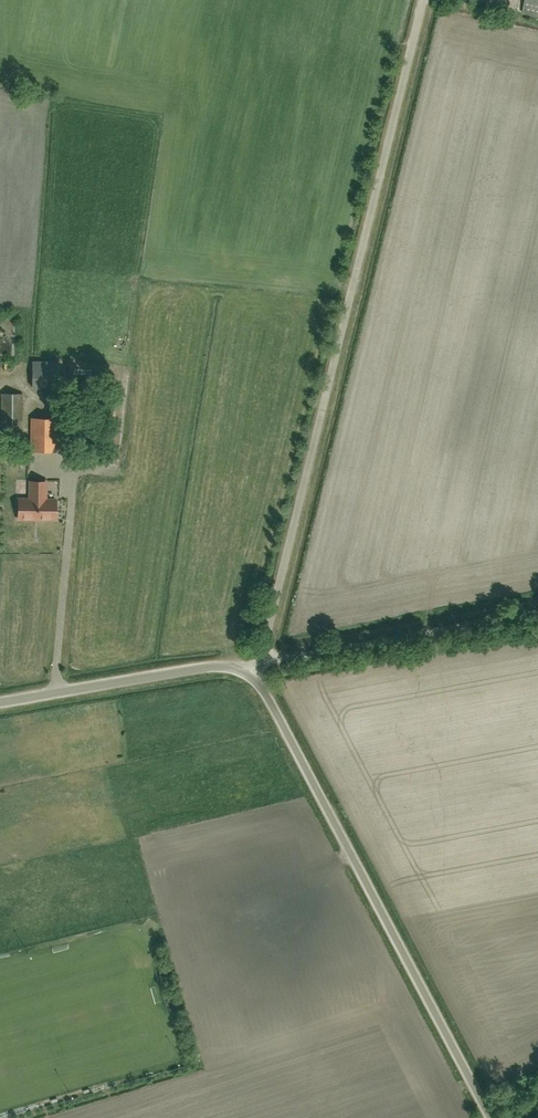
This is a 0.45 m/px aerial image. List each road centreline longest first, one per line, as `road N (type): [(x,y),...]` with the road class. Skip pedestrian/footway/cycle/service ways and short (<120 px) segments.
road 1 (unclassified): [(247,674),(266,641),(423,0)]
road 2 (unclassified): [(494,1117),(268,698),(247,674)]
road 3 (track): [(537,612),(258,658)]
road 4 (unclassified): [(0,703),(213,666),(247,674)]

